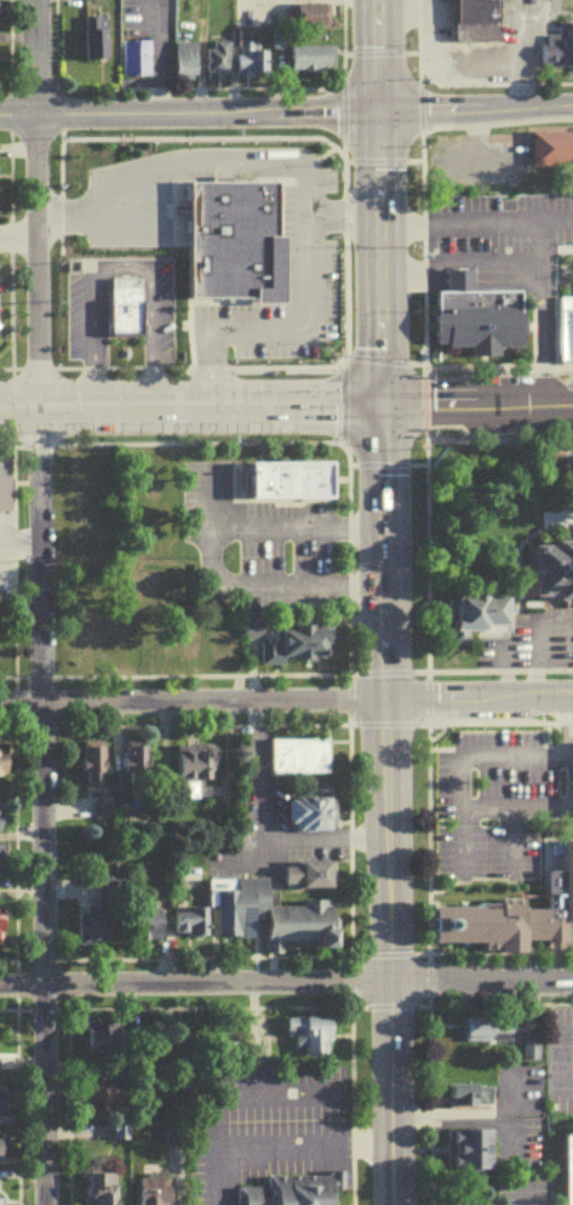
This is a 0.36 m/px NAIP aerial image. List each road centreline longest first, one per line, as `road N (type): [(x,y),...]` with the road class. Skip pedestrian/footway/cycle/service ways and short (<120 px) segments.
road 1 (primary): [(382,401),(388,1204)]
road 2 (residential): [(0,986),(572,977)]
road 3 (residential): [(39,1204),(35,698)]
road 4 (residential): [(30,410),(27,0)]
road 5 (residential): [(385,697),(0,699)]
road 6 (primary): [(0,410),(382,401)]
road 7 (residential): [(378,110),(0,112)]
road 8 (secondary): [(382,401),(378,110)]
road 9 (residential): [(35,698),(30,410)]
road 10 (residential): [(572,107),(378,110)]
road 11 (tertiary): [(382,401),(572,400)]
road 12 (residential): [(572,692),(385,697)]

